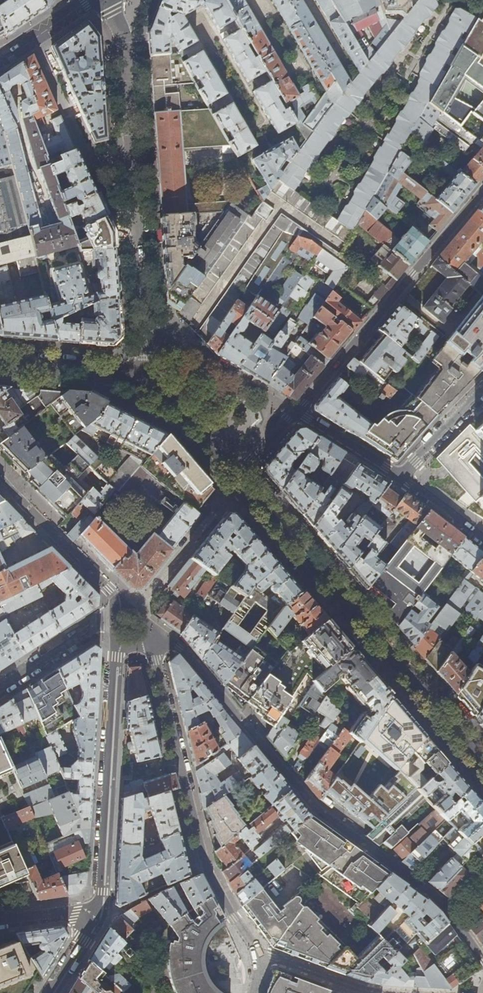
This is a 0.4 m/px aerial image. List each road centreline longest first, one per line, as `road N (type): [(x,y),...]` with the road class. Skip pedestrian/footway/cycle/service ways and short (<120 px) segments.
road 1 (residential): [(141,637),(180,647),(319,811),(443,903),(482,960)]
road 2 (secondary): [(237,477),(482,764)]
road 3 (residential): [(141,637),(156,660),(206,866),(259,956)]
road 4 (residential): [(296,411),(482,190)]
road 5 (residential): [(116,657),(95,917)]
road 6 (residential): [(0,476),(109,590)]
road 7 (secondary): [(0,363),(146,380)]
road 8 (secondary): [(146,380),(237,477)]
road 9 (residential): [(0,689),(95,628),(113,626)]
road 10 (residential): [(400,476),(296,411)]
road 11 (residential): [(373,992),(259,956)]

